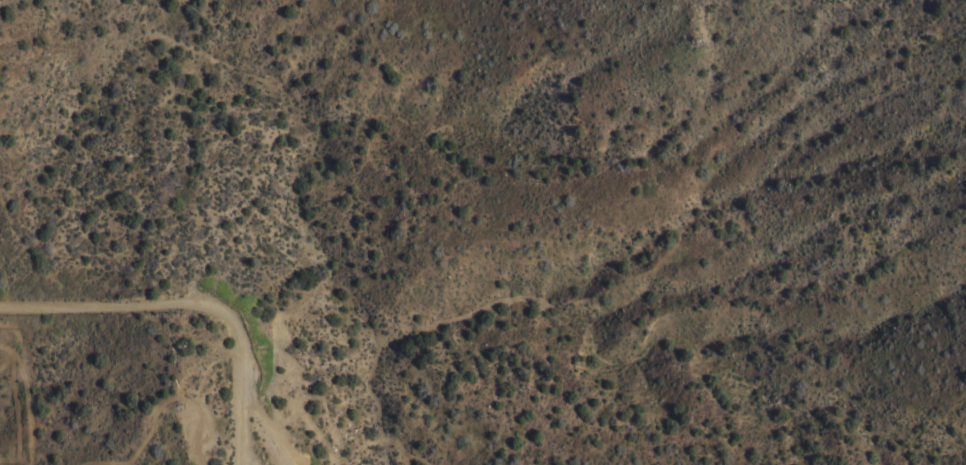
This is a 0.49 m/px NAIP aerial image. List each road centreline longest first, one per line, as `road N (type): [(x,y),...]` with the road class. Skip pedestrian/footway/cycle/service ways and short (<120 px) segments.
road 1 (residential): [(239,464),(239,343),(234,322),(214,304),(187,298),(0,305)]

